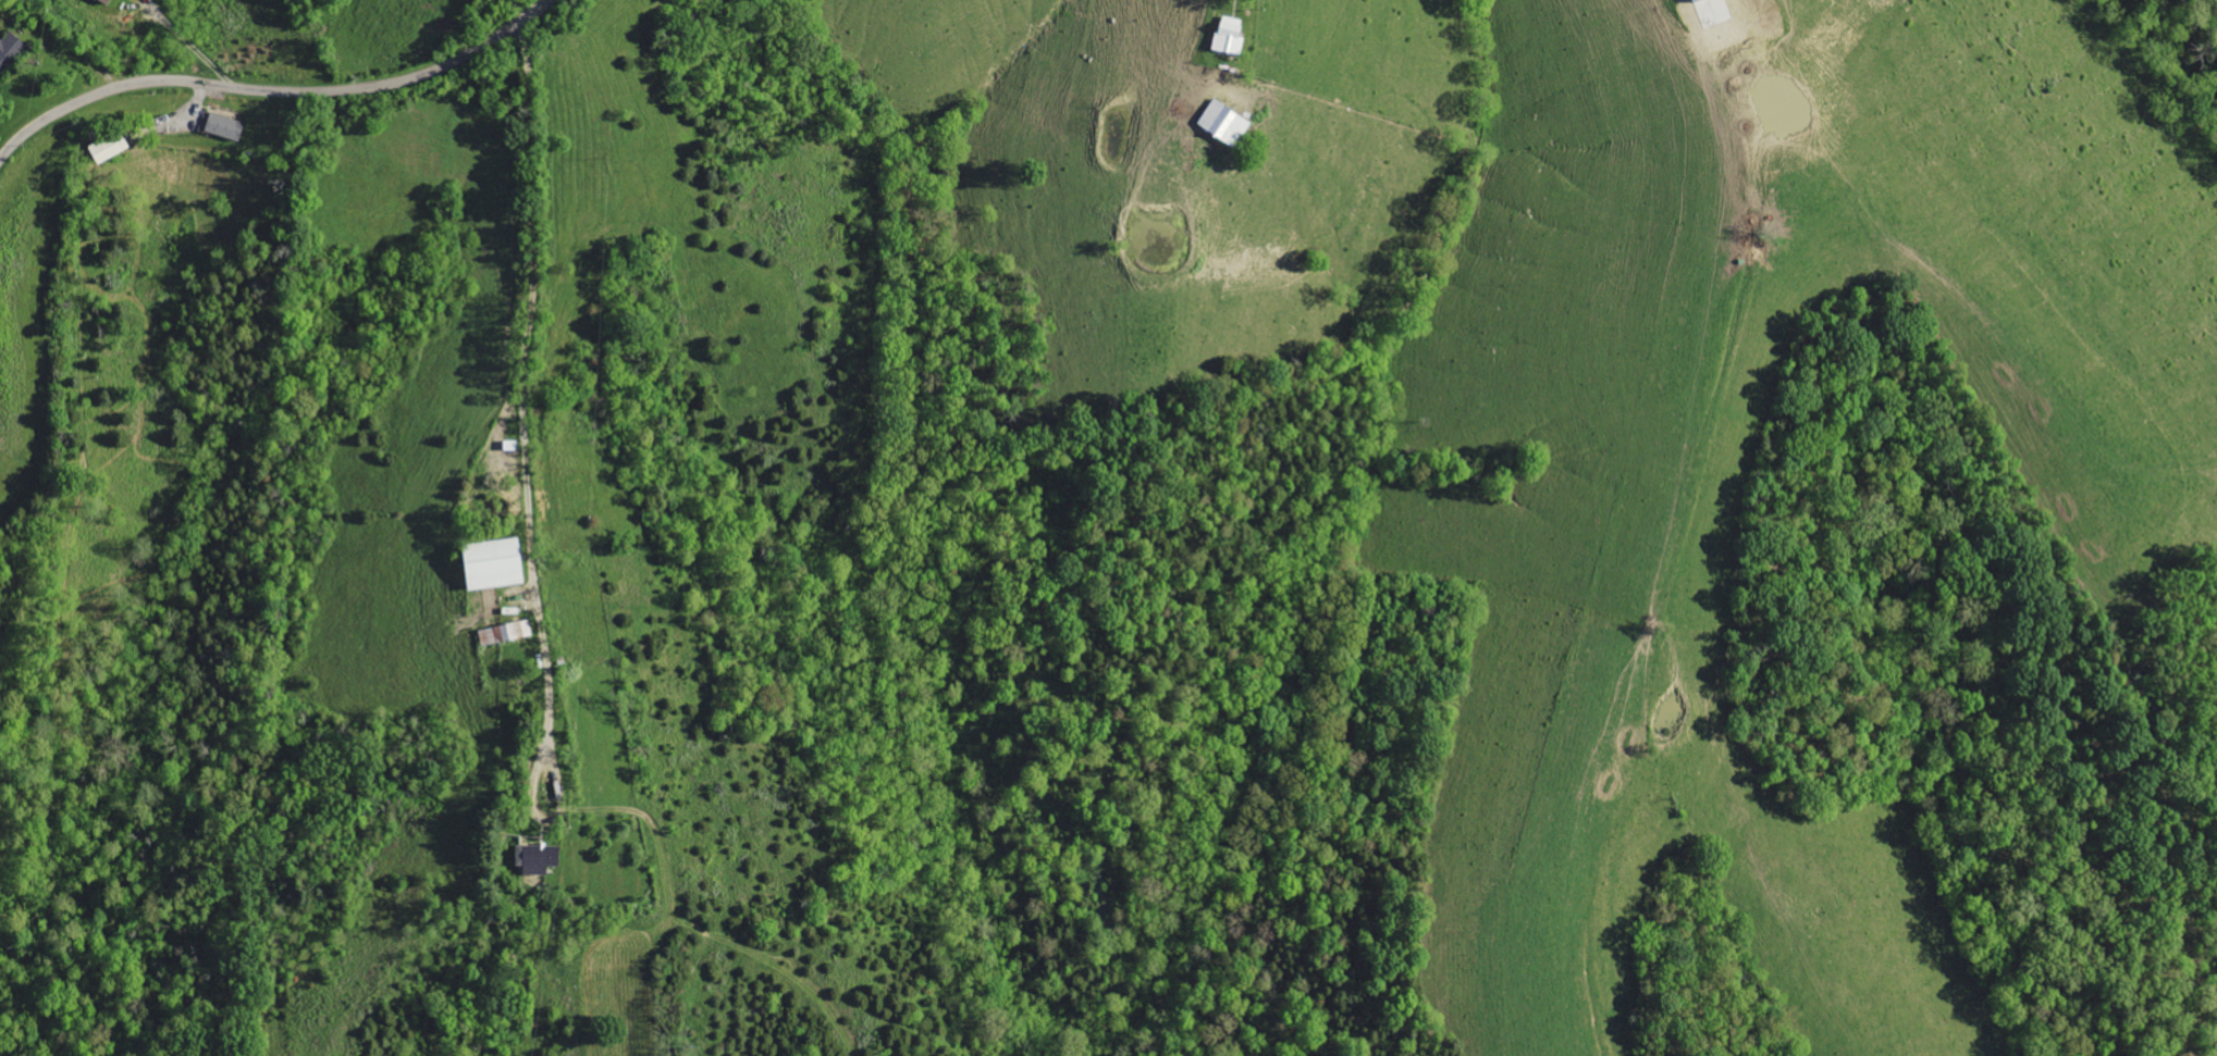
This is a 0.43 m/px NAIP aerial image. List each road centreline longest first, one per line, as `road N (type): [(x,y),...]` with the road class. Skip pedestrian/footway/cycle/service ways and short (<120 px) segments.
road 1 (residential): [(1600,1055),(1591,991),(1597,749),(1693,253),(1687,36),(1675,0)]
road 2 (residential): [(564,0),(532,422),(556,563),(566,700)]
road 3 (residential): [(0,162),(64,110),(132,85),(321,91),(396,82),(464,57),(548,0)]

